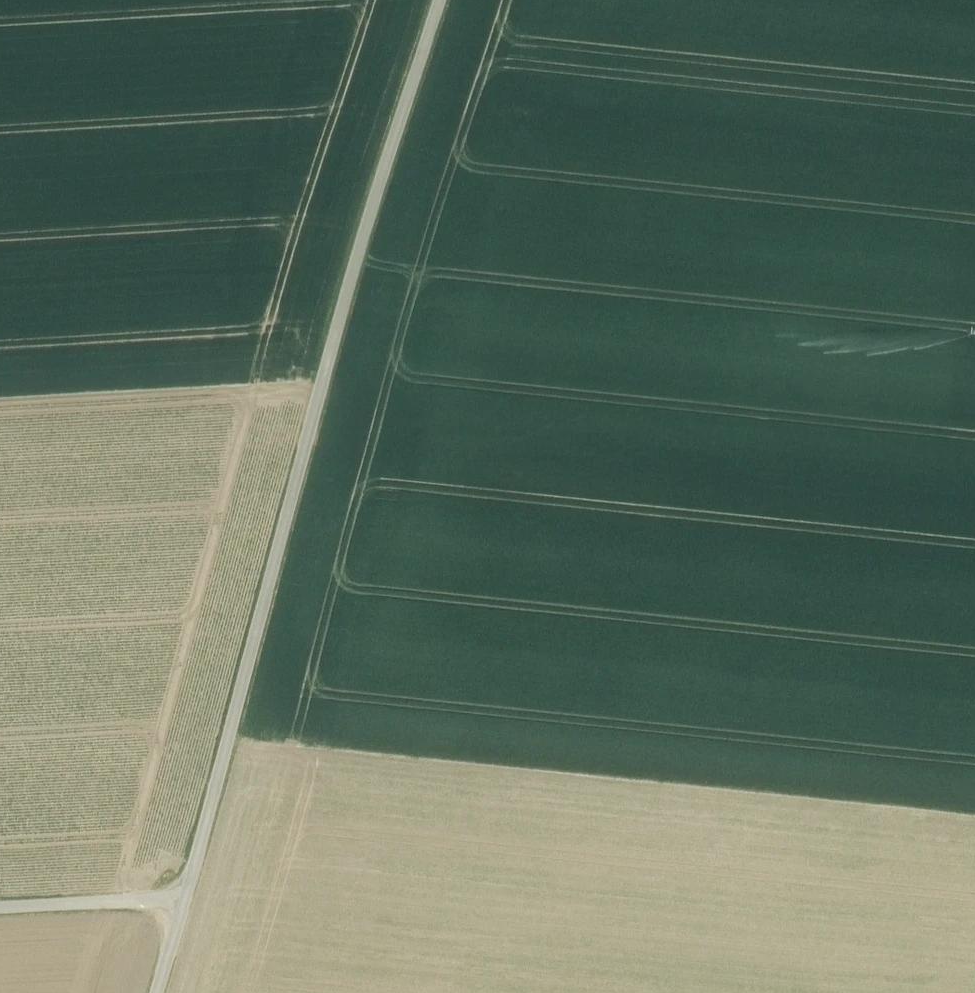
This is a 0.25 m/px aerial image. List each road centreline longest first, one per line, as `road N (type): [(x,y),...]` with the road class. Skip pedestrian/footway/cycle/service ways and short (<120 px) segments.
road 1 (unclassified): [(444,0),(351,306),(191,901)]
road 2 (unclassified): [(0,911),(191,901)]

